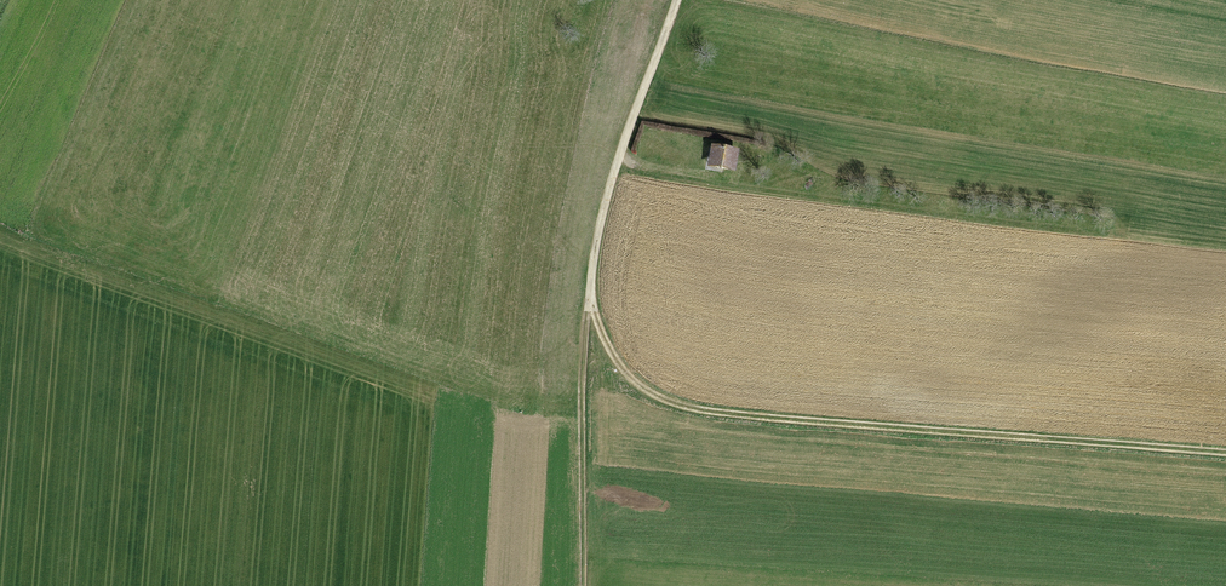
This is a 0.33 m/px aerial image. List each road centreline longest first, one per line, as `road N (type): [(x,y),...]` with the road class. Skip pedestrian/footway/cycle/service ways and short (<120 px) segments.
road 1 (track): [(625,136),(592,255),(589,302),(608,347),(670,406),(965,439),(1225,456)]
road 2 (track): [(589,302),(581,359),(583,585)]
road 3 (track): [(625,136),(677,0)]

